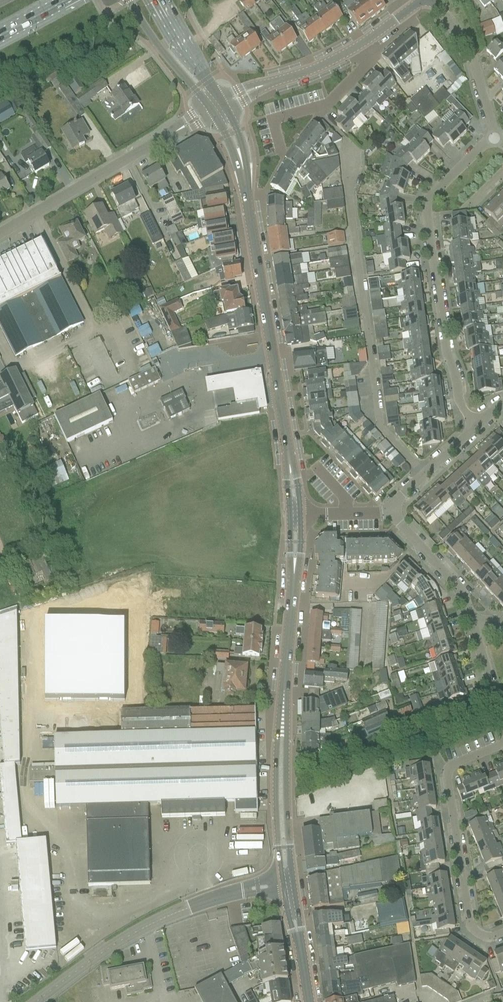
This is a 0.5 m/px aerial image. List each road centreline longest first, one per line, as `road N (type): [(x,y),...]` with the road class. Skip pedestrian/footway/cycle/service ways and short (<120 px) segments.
road 1 (residential): [(476,426),(459,400),(427,209),(431,195),(493,135)]
road 2 (tertiary): [(289,456),(246,188)]
road 3 (residential): [(502,933),(468,925),(447,772),(502,744)]
road 4 (unclassified): [(40,1001),(125,938),(238,892)]
road 5 (residential): [(0,233),(180,129)]
road 6 (residential): [(264,85),(362,45),(425,0)]
road 7 (tertiary): [(294,884),(282,722)]
road 8 (tertiary): [(282,722),(275,787),(282,879)]
road 9 (residential): [(493,135),(468,46),(429,0)]
road 10 (residential): [(475,630),(458,588),(388,511)]
road 11 (tertiary): [(282,722),(292,581)]
road 12 (tertiary): [(128,0),(205,106)]
road 13 (unclassified): [(388,511),(476,426)]

